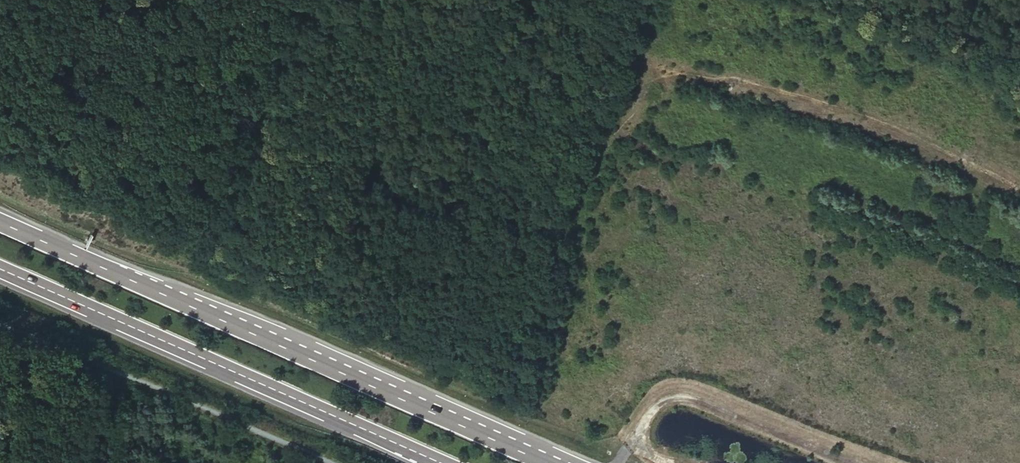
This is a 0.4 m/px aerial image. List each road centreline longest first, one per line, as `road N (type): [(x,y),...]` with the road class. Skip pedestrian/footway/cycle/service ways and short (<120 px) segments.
road 1 (trunk): [(542,462),(0,225)]
road 2 (trunk): [(0,269),(440,462)]
road 3 (track): [(0,323),(331,462)]
road 4 (track): [(859,462),(678,394),(648,411),(634,442)]

